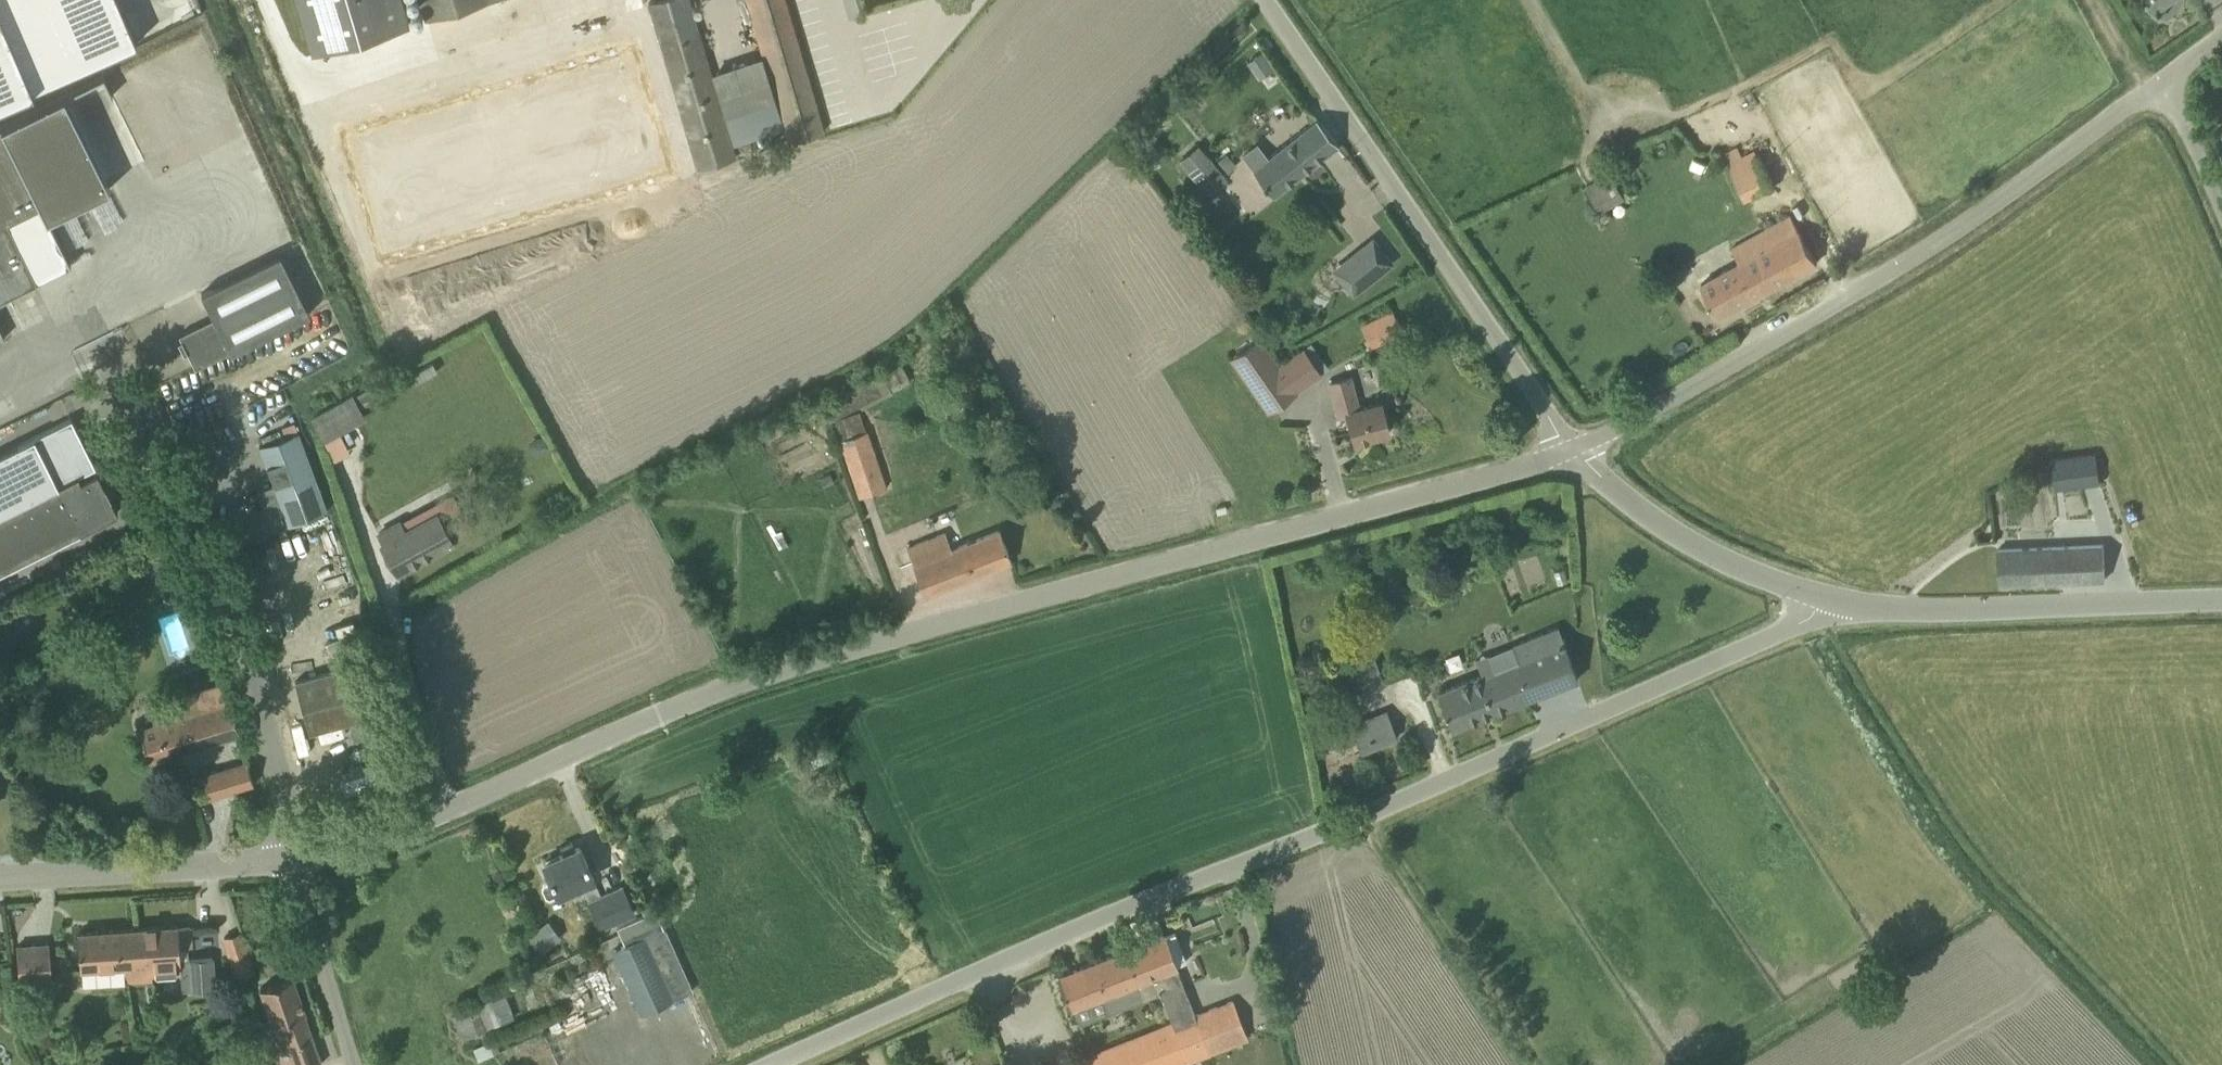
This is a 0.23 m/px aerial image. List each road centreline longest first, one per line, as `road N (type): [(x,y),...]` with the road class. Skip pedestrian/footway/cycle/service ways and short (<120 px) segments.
road 1 (unclassified): [(451,808),(674,708),(840,651),(1572,456)]
road 2 (unclassified): [(783,1064),(1596,719),(1833,604)]
road 3 (unclassified): [(1572,456),(1917,250),(2162,86)]
road 4 (unclassified): [(295,858),(227,602),(82,310)]
road 5 (unclassified): [(1572,456),(1265,0)]
road 6 (unclassified): [(1833,604),(1911,610),(2221,601)]
road 7 (unclassified): [(1833,604),(1671,536),(1572,456)]
road 8 (track): [(1356,819),(1528,1064)]
road 9 (unclassified): [(0,880),(295,858)]
road 10 (unclassified): [(451,808),(418,720),(385,576)]
road 11 (unclassified): [(354,1064),(295,858)]
road 12 (unclassified): [(295,858),(451,808)]
road 13 (unclassified): [(2221,214),(2162,86)]

